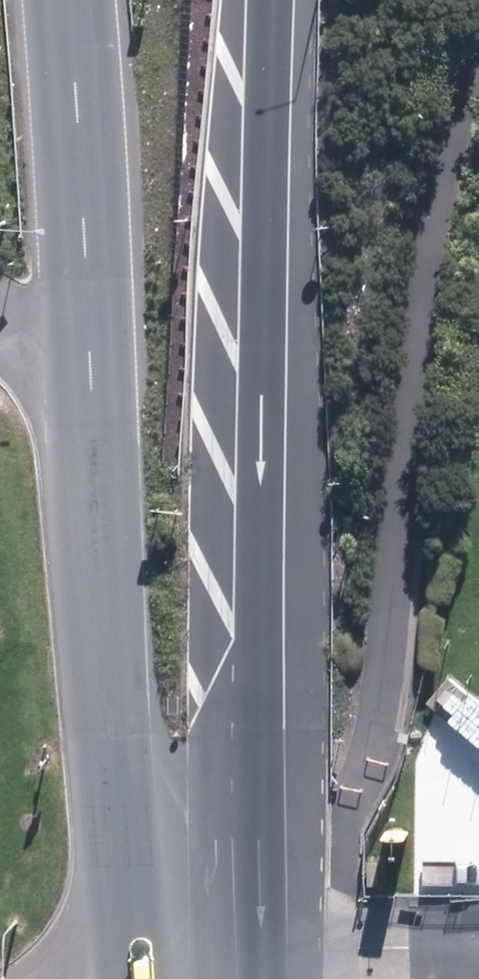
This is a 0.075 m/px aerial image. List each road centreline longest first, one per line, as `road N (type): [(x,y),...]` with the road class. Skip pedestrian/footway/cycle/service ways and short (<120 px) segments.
road 1 (motorway): [(121,978),(113,611),(58,0)]
road 2 (motorway): [(280,0),(233,949)]

